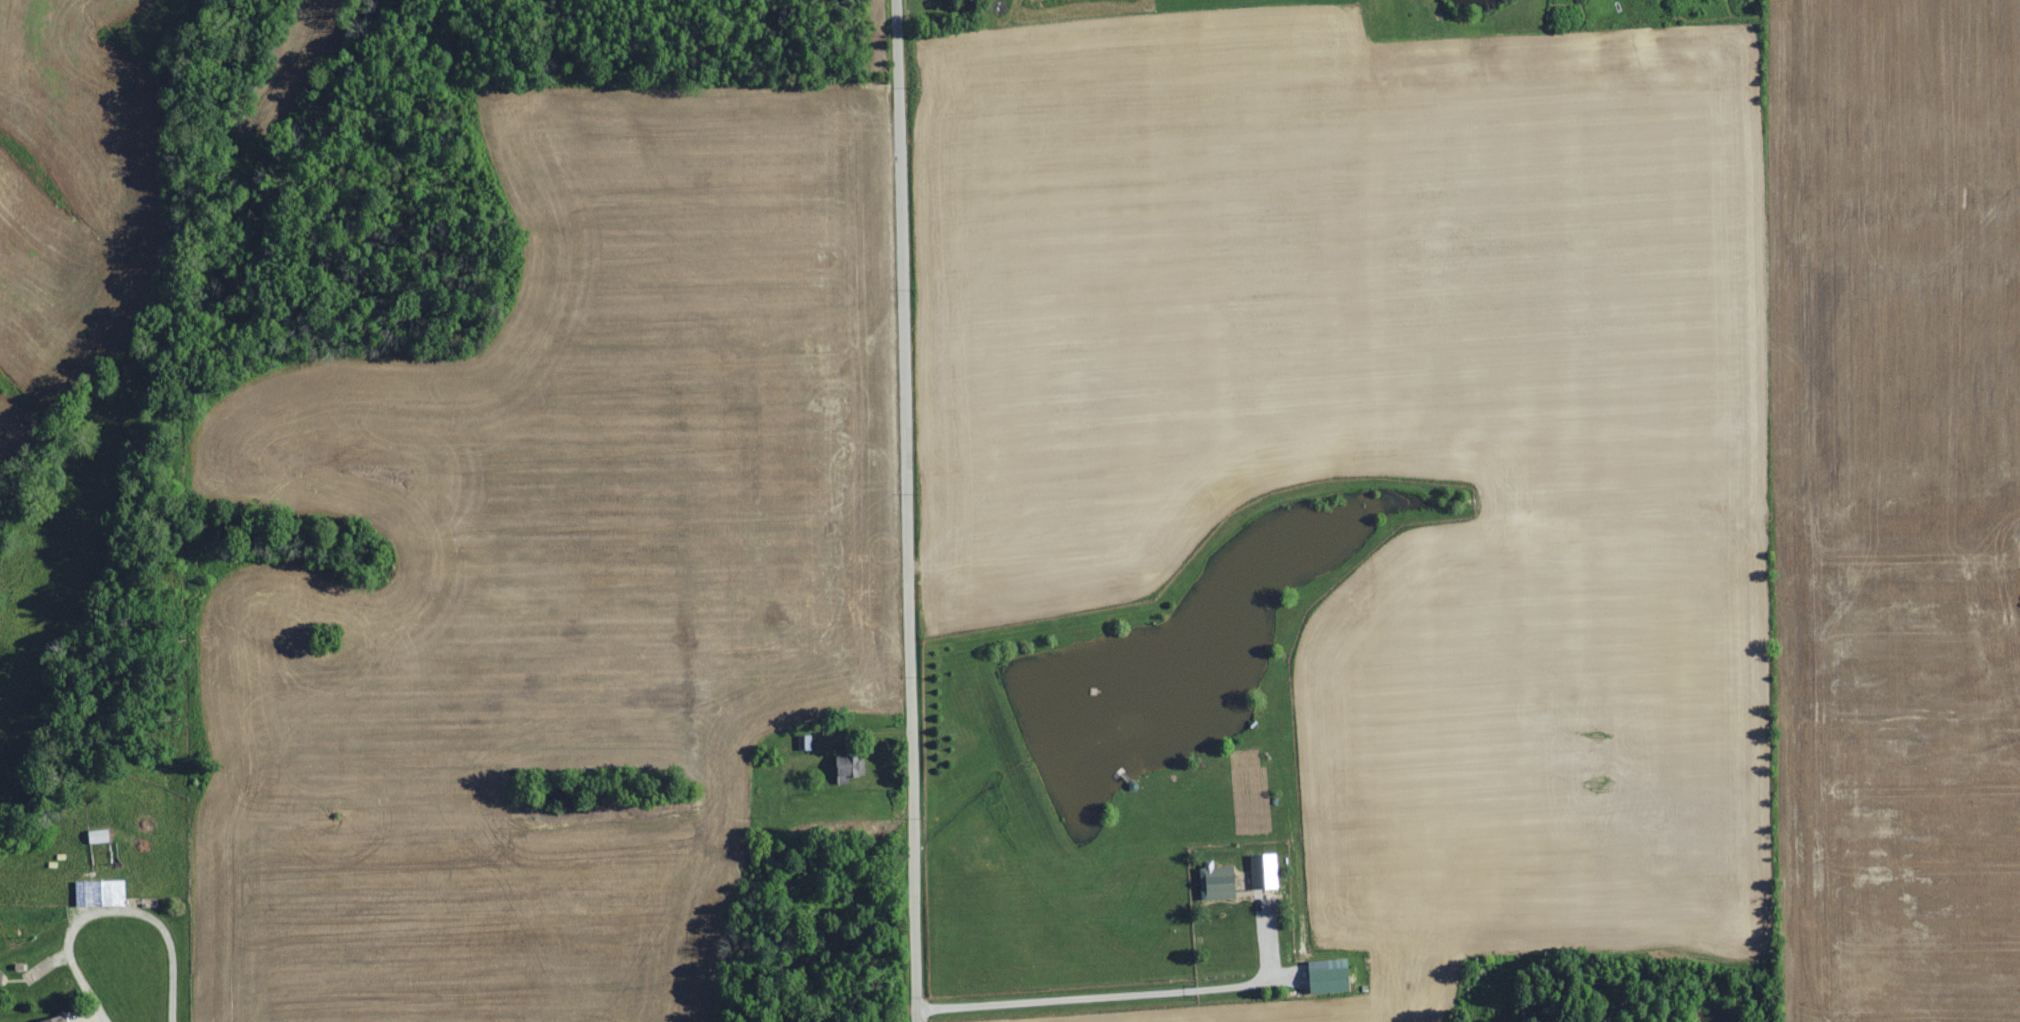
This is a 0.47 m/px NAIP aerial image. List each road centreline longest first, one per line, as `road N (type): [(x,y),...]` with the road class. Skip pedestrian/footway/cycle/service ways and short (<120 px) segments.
road 1 (residential): [(918,1021),(896,0)]

